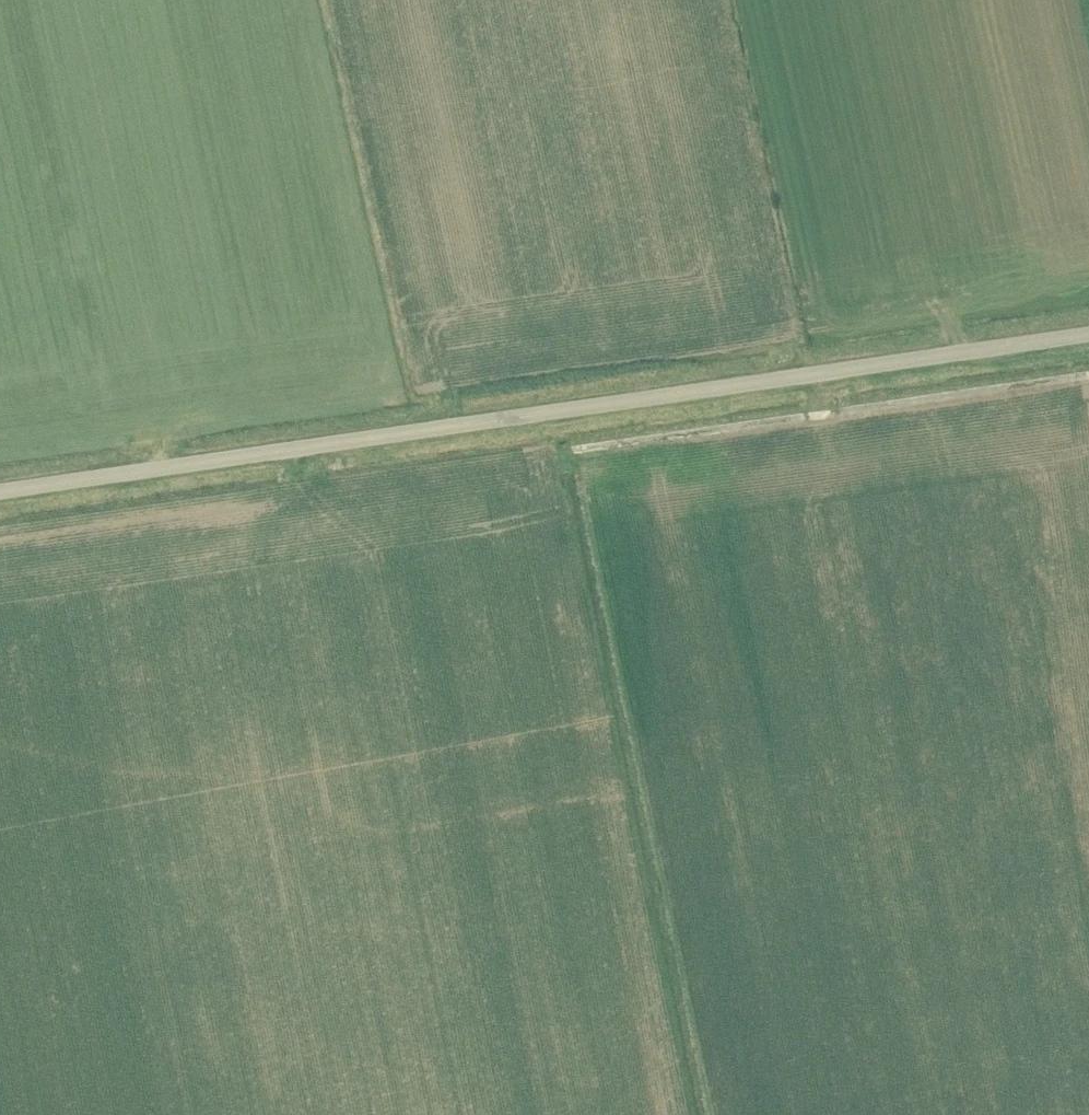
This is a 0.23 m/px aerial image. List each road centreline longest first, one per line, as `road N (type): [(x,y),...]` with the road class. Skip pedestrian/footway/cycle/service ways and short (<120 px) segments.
road 1 (unclassified): [(0,492),(1088,334)]

